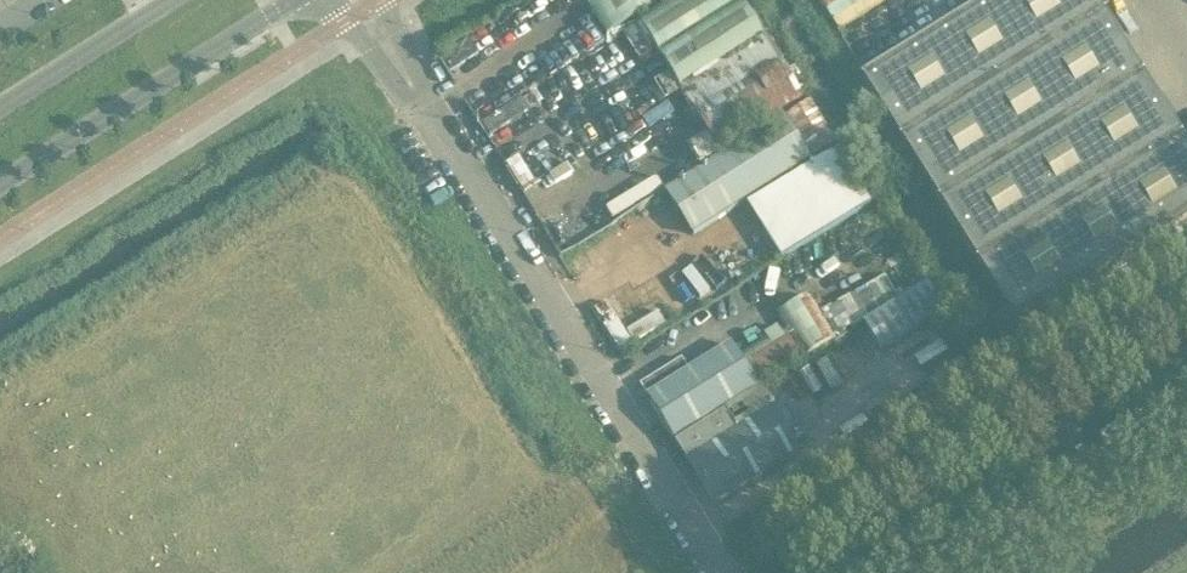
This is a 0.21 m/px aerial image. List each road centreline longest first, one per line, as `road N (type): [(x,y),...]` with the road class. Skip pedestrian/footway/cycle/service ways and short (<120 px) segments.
road 1 (unclassified): [(715,572),(356,0)]
road 2 (secondary): [(0,186),(298,0)]
road 3 (unclassified): [(915,572),(1186,402)]
road 4 (secondary): [(173,0),(0,109)]

